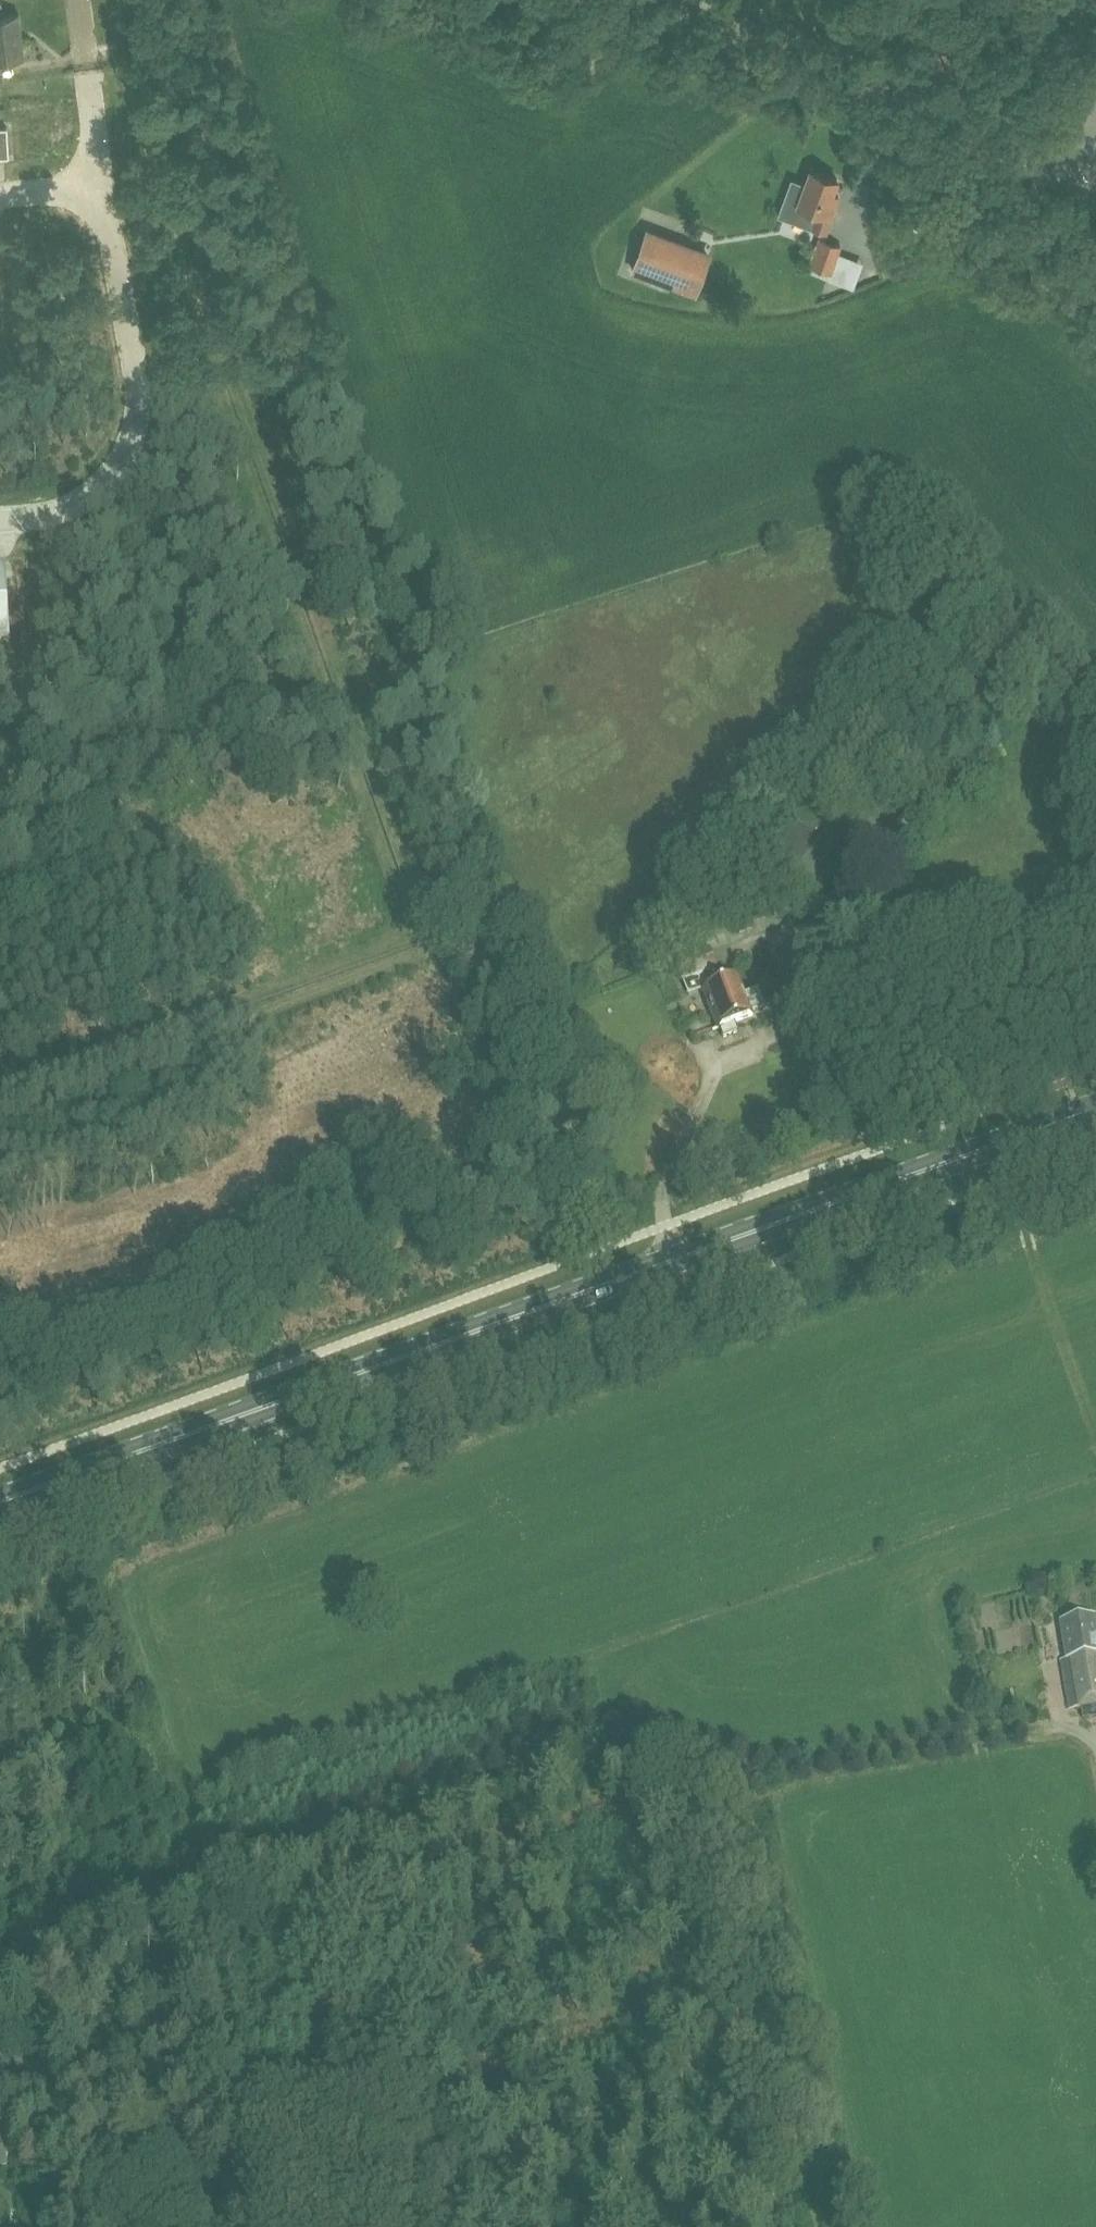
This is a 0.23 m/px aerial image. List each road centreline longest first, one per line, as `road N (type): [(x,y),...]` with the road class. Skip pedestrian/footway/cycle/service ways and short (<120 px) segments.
road 1 (primary): [(0,1498),(1095,1107)]
road 2 (unclassified): [(1095,155),(1074,166),(1026,160),(603,0)]

